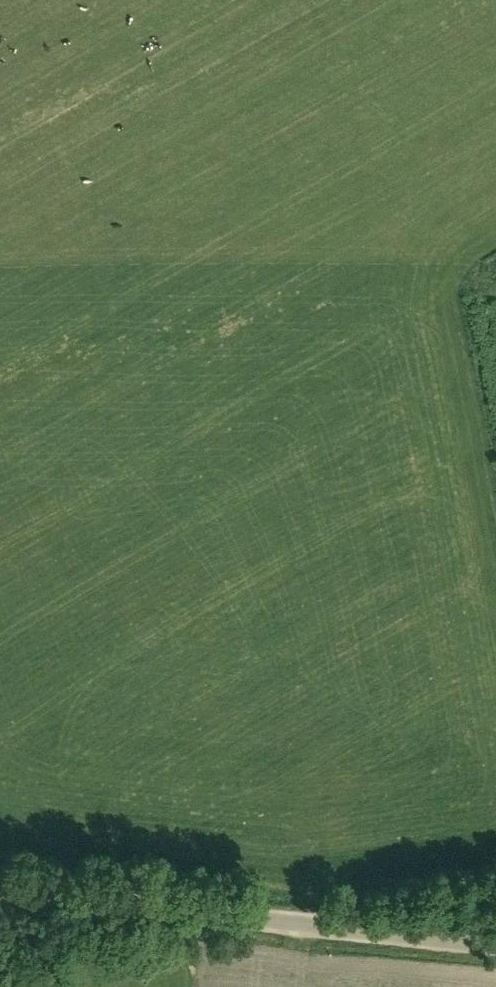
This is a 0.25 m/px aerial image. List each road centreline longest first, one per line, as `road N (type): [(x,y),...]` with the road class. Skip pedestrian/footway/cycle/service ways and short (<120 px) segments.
road 1 (unclassified): [(495,943),(0,885)]

